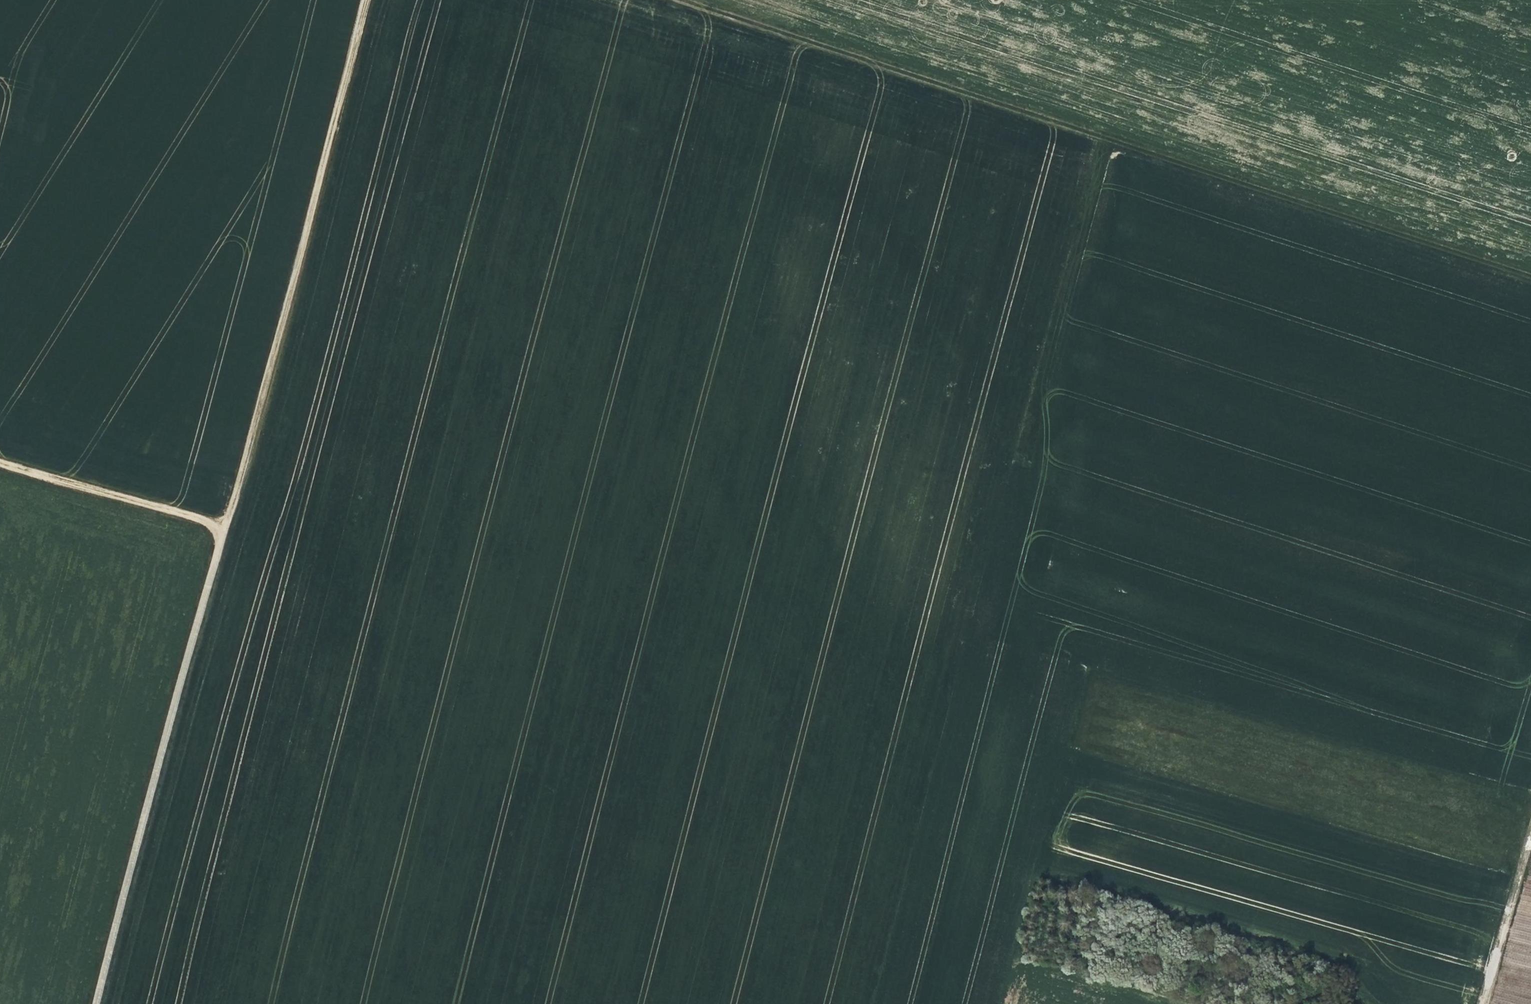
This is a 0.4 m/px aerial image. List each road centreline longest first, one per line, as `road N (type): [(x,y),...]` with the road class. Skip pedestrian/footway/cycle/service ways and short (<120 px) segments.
road 1 (track): [(685,0),(1530,277)]
road 2 (track): [(364,0),(217,520)]
road 3 (track): [(217,520),(91,1003)]
road 4 (track): [(217,520),(0,462)]
road 5 (track): [(1481,1003),(1530,828)]

